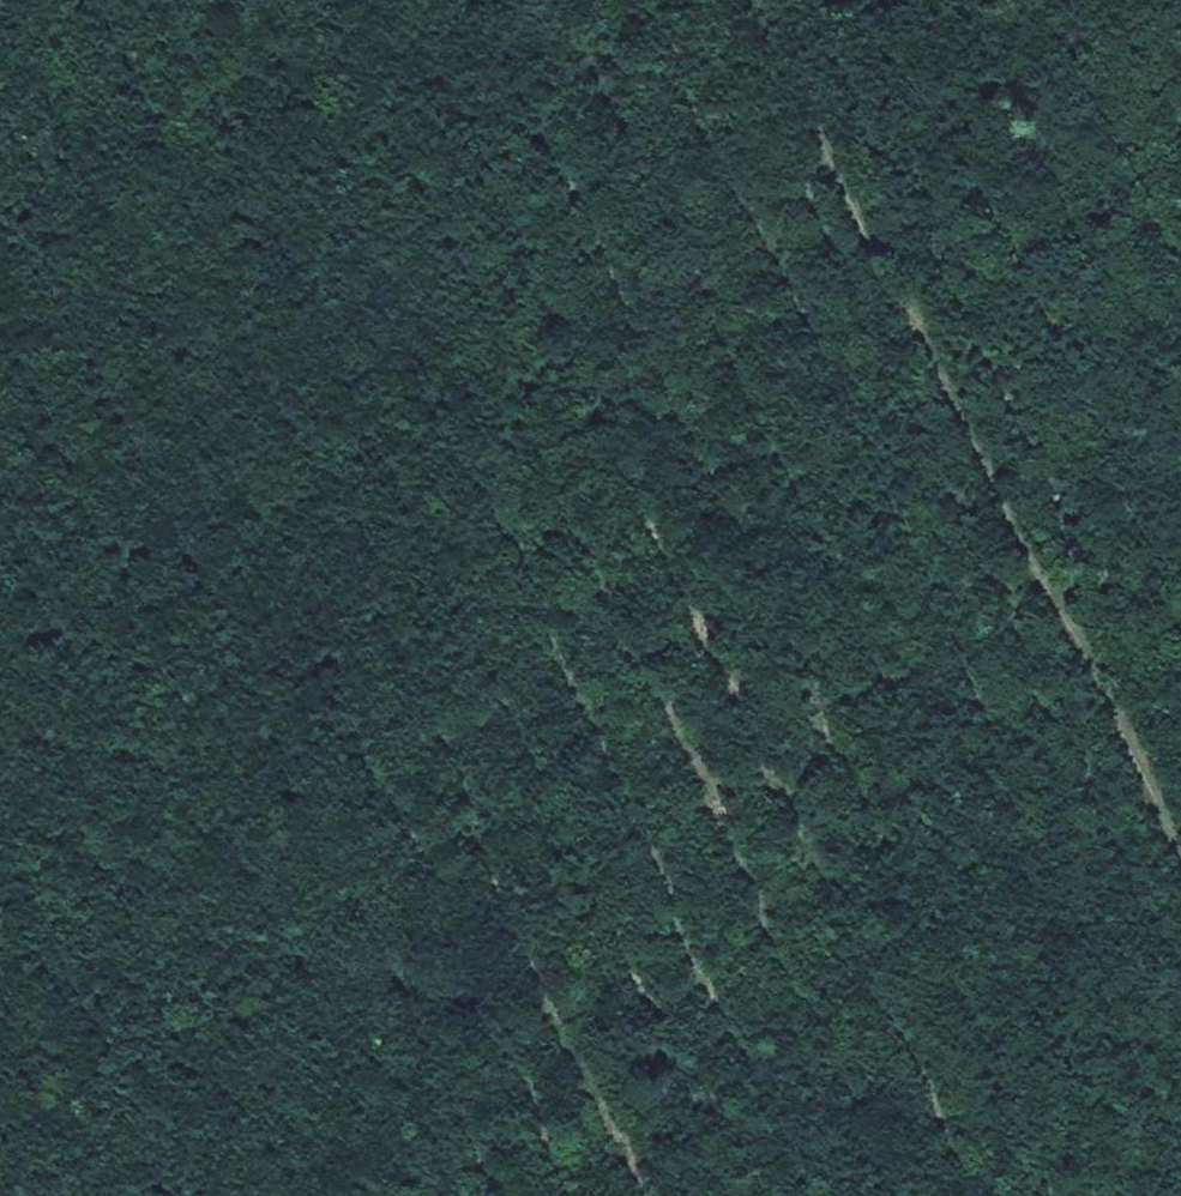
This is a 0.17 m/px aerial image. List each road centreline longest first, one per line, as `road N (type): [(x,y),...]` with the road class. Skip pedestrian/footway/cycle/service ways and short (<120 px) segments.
road 1 (track): [(1180,855),(753,0)]

